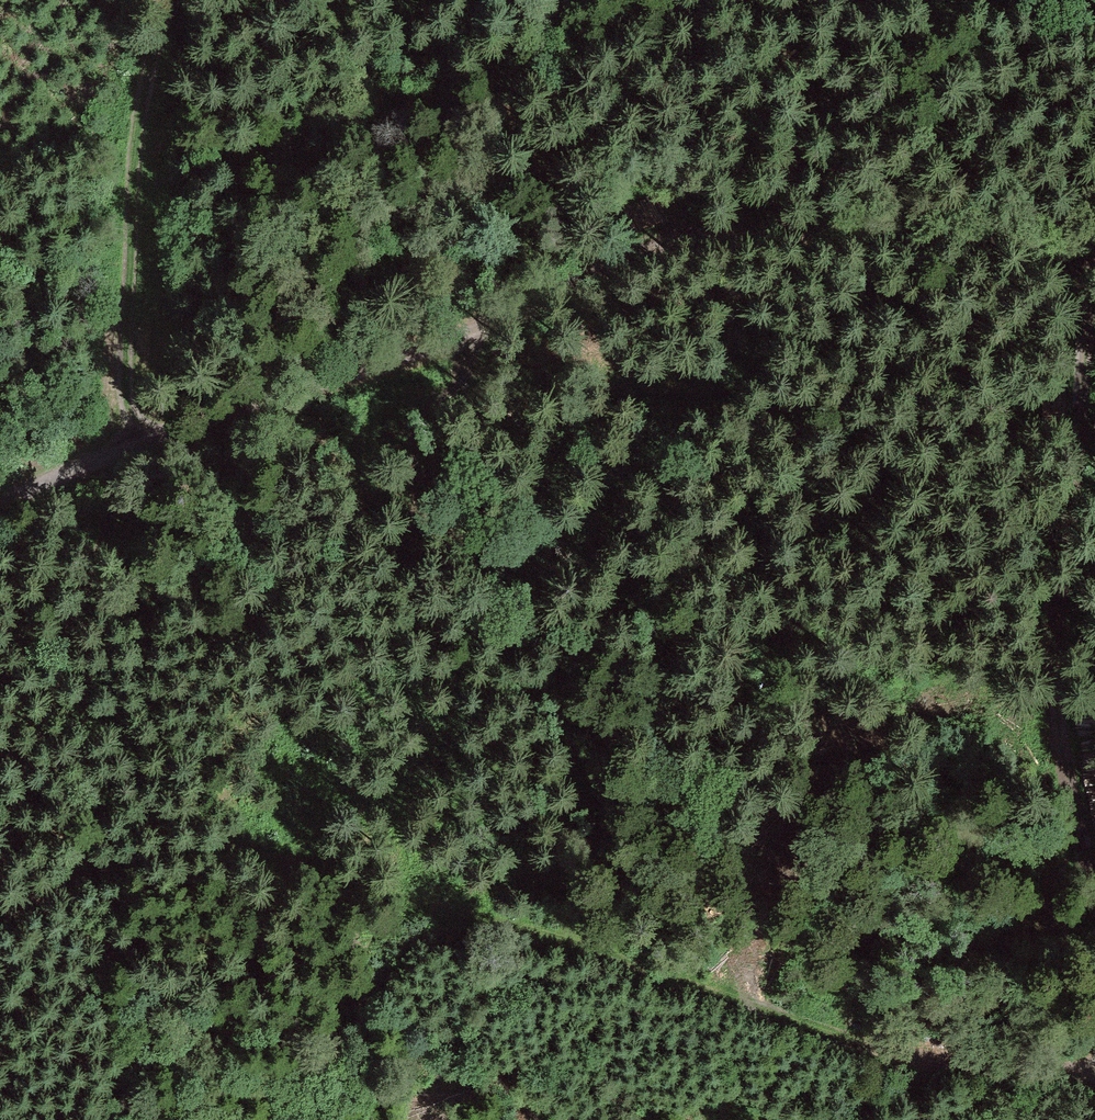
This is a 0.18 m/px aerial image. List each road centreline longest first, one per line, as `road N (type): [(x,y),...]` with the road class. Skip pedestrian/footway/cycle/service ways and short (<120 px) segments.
road 1 (track): [(1094,1107),(1027,1081),(780,1029),(474,892),(240,840),(0,906)]
road 2 (track): [(0,506),(122,455),(473,367),(641,287),(758,252),(1070,238),(1094,230)]
road 3 (track): [(0,906),(122,455),(142,242),(148,44),(172,0)]
road 4 (track): [(1070,238),(1083,610),(1094,721)]

